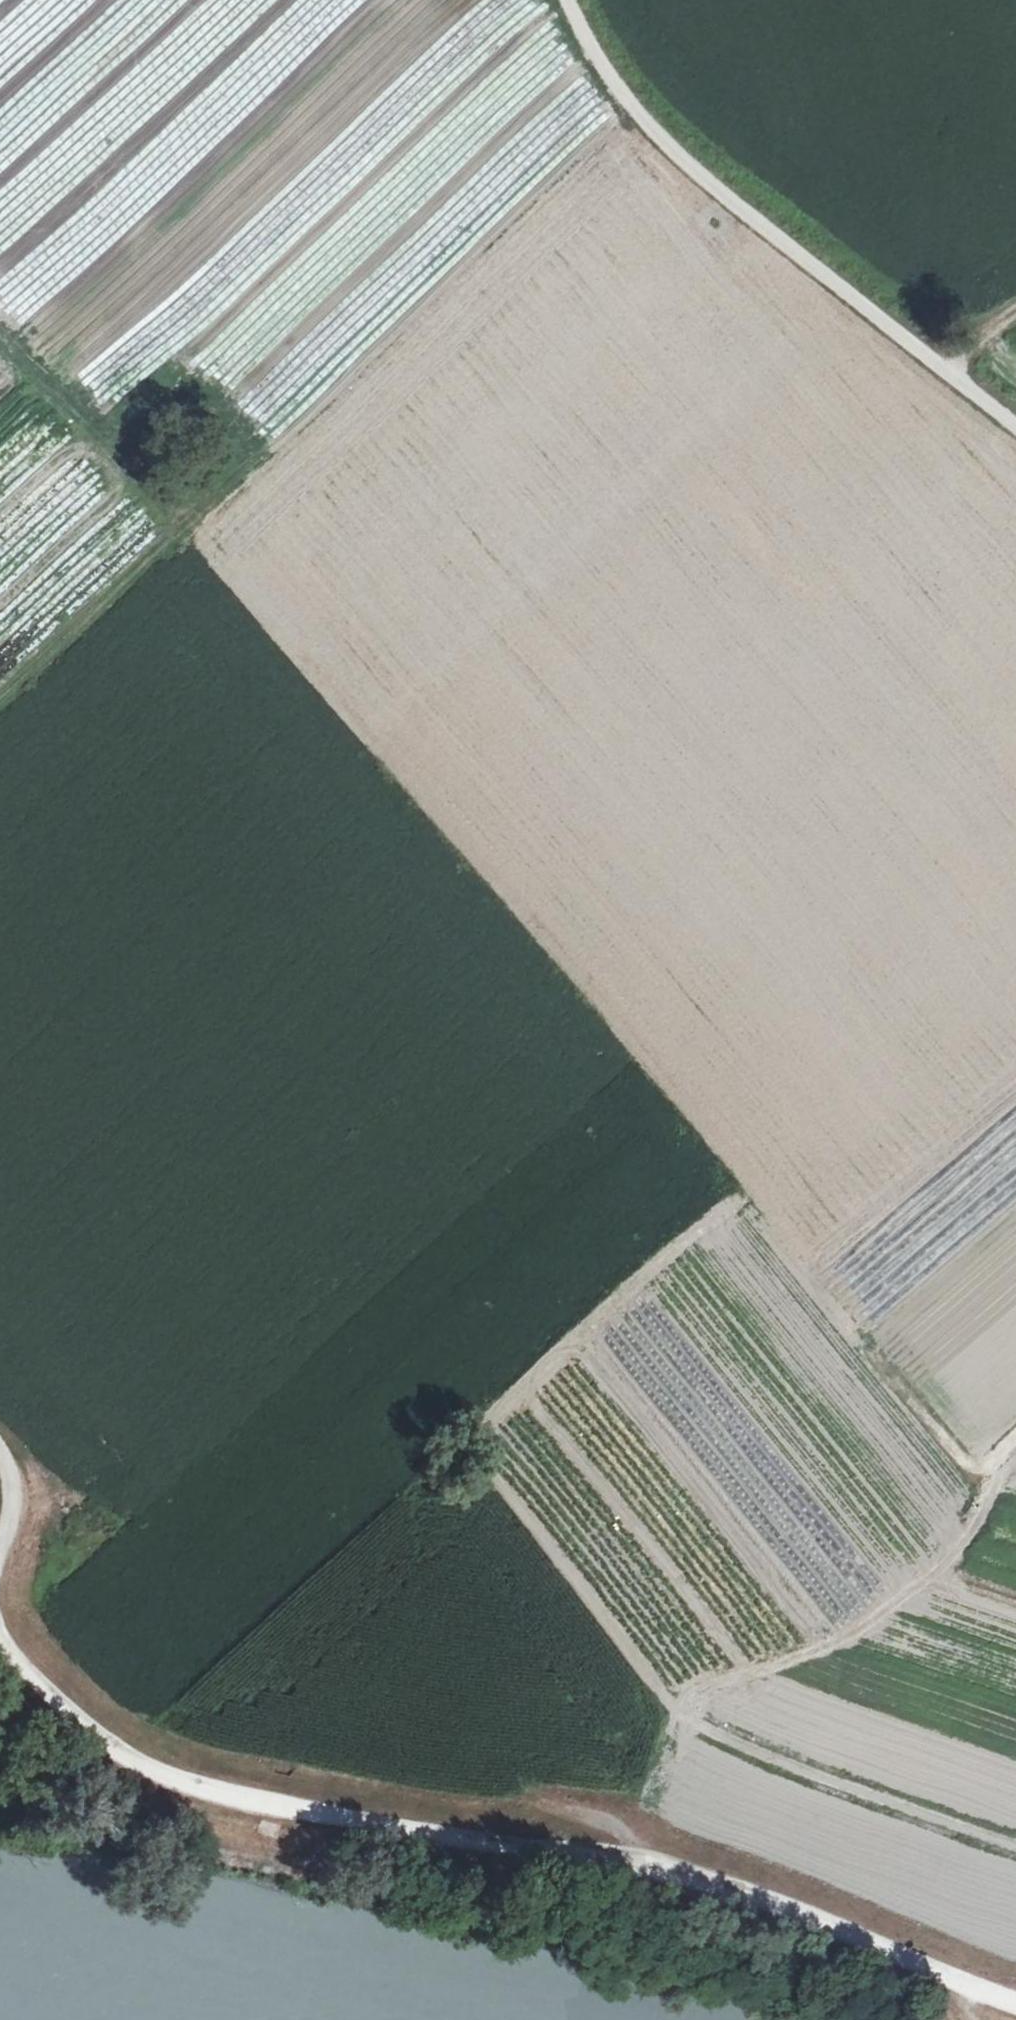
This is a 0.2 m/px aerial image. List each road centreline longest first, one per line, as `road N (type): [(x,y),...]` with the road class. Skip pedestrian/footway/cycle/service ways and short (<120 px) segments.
road 1 (track): [(1015,2004),(754,1895),(605,1862),(436,1841),(152,1777),(0,1645)]
road 2 (track): [(1015,430),(641,129),(567,0)]
road 3 (track): [(871,1348),(963,1459),(978,1465),(996,1459),(1015,1439)]

